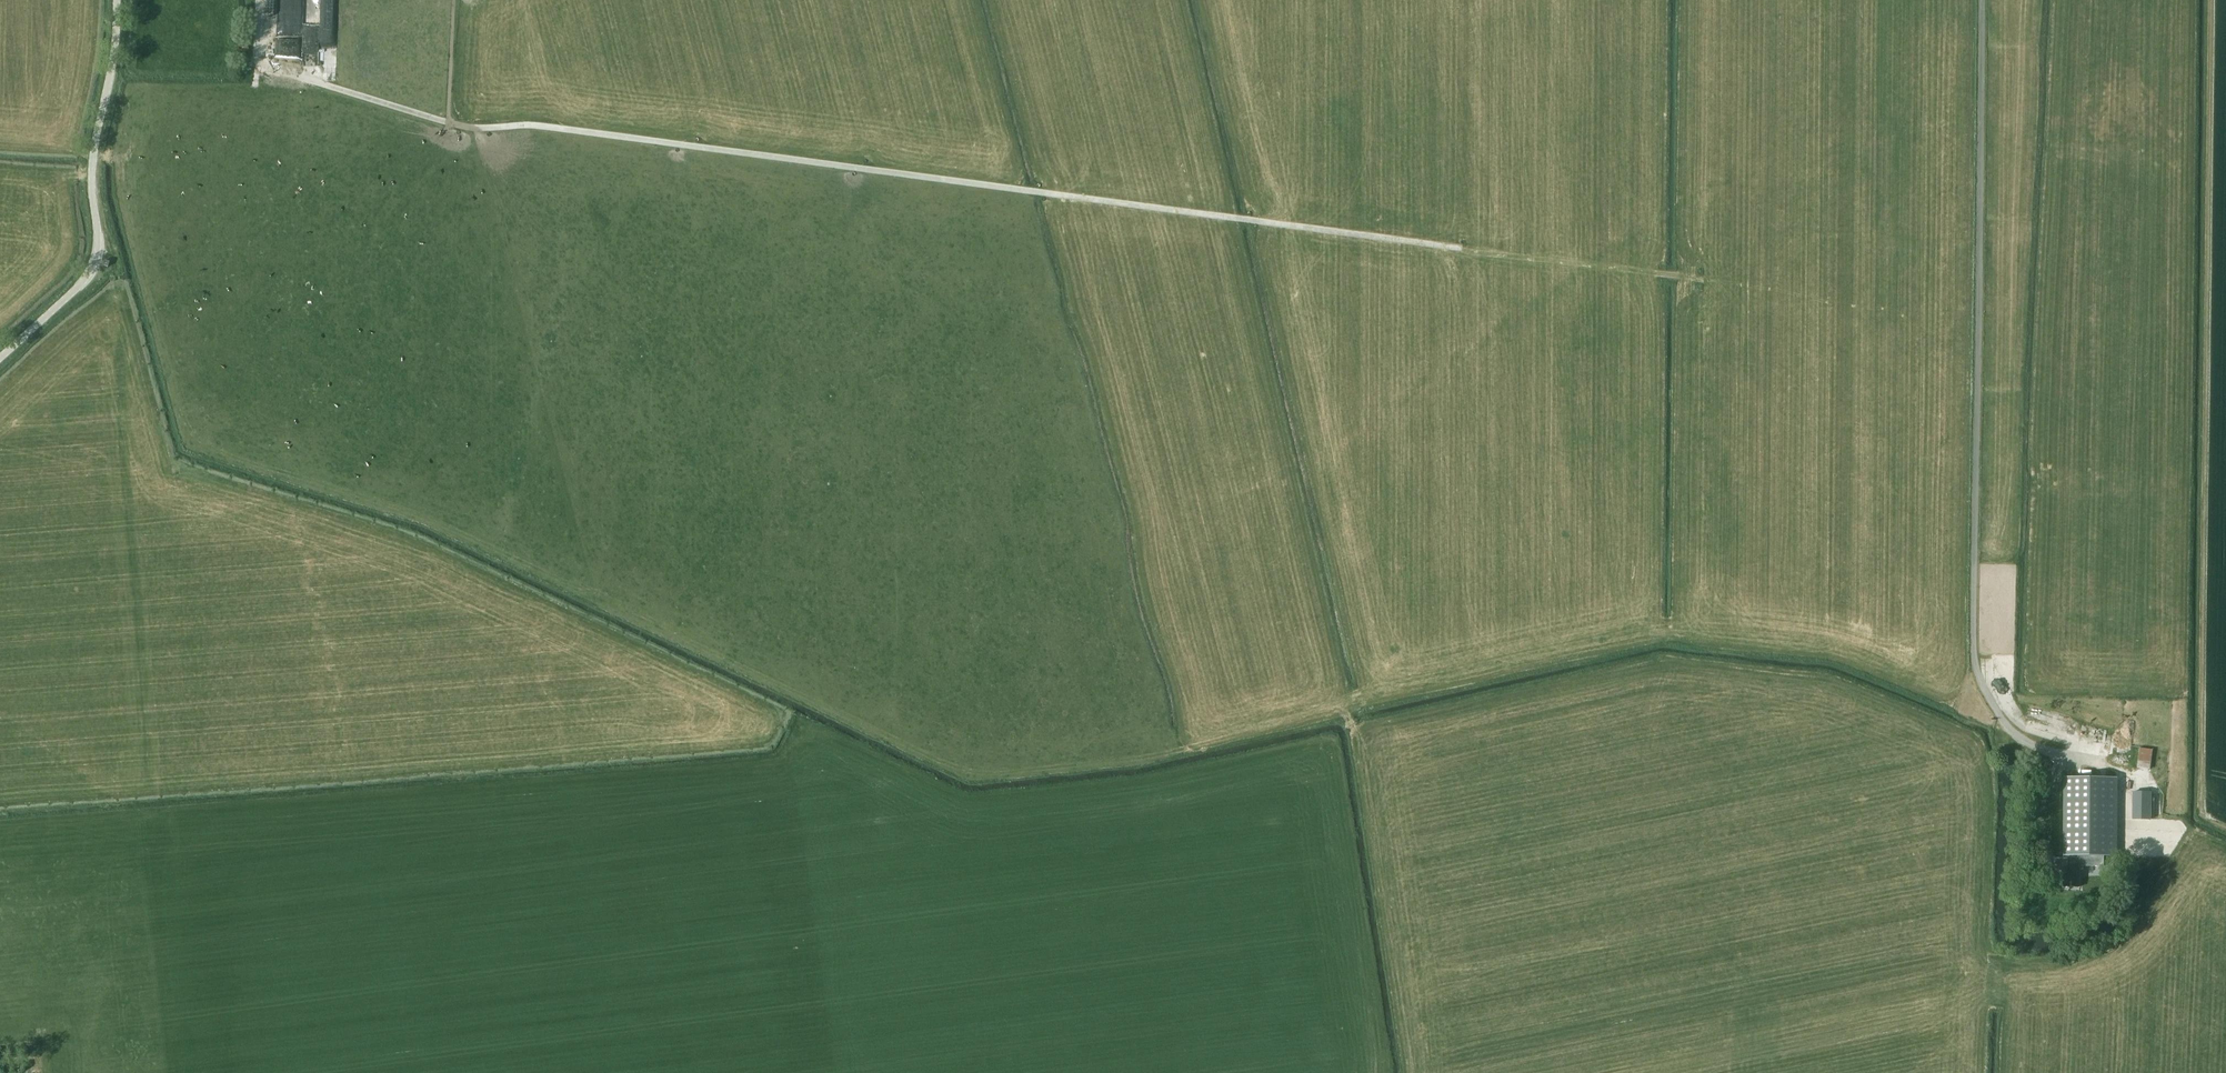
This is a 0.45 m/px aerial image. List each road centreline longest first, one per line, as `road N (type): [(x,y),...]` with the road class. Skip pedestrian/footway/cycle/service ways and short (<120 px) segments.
road 1 (tertiary): [(0,357),(84,281),(98,255),(92,165),(117,0)]

